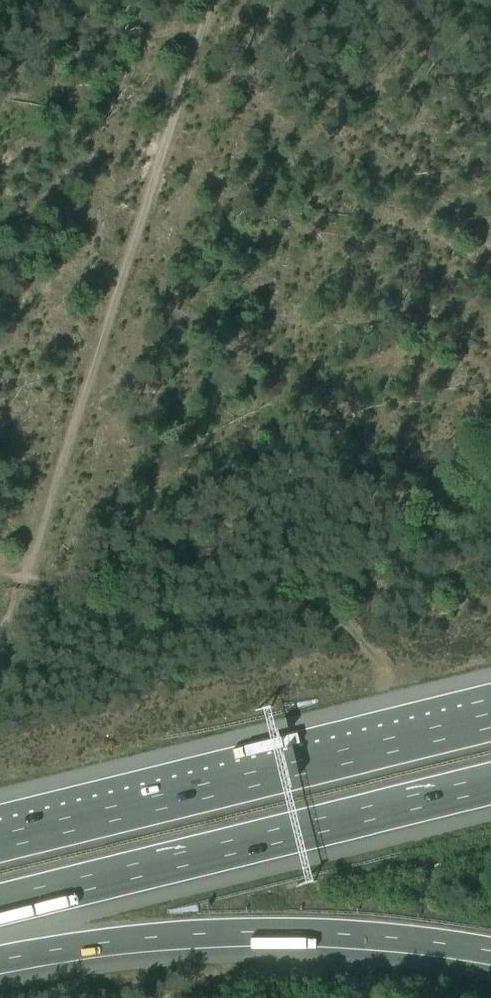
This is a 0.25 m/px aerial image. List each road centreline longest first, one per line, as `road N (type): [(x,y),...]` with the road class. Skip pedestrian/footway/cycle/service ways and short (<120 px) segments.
road 1 (track): [(24,576),(209,0)]
road 2 (motorway): [(490,721),(0,842)]
road 3 (motorway): [(0,905),(490,784)]
road 4 (motorway): [(0,961),(228,935),(345,936),(490,953)]
road 5 (track): [(0,673),(71,666),(290,605),(339,616),(372,654)]
road 6 (track): [(203,997),(369,938)]

